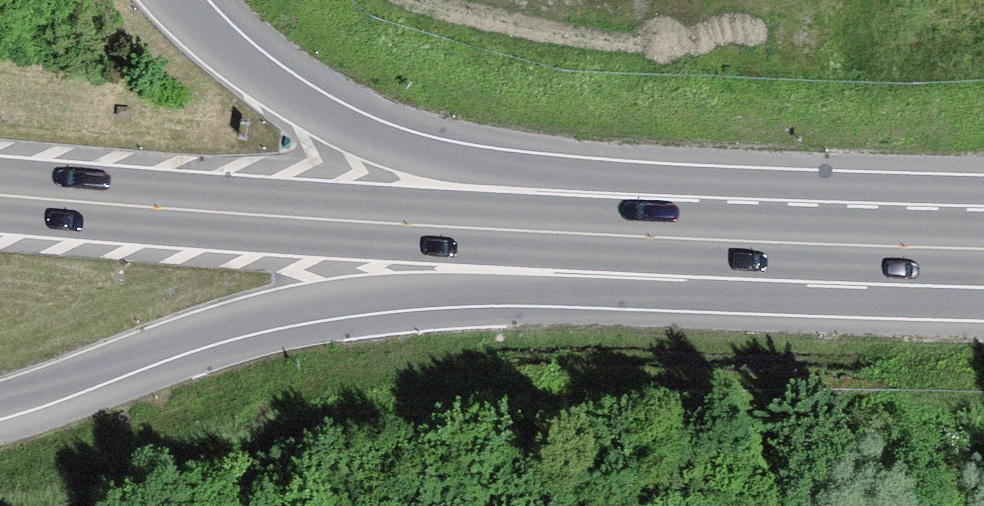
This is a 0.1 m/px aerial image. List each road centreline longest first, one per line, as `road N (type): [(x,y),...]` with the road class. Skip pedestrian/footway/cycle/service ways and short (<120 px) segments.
road 1 (trunk): [(0,406),(261,314),(373,287),(667,240)]
road 2 (trunk): [(667,240),(372,230),(0,199)]
road 3 (trunk): [(667,240),(355,127),(259,69),(182,0)]
road 4 (trunk): [(983,248),(667,240)]

